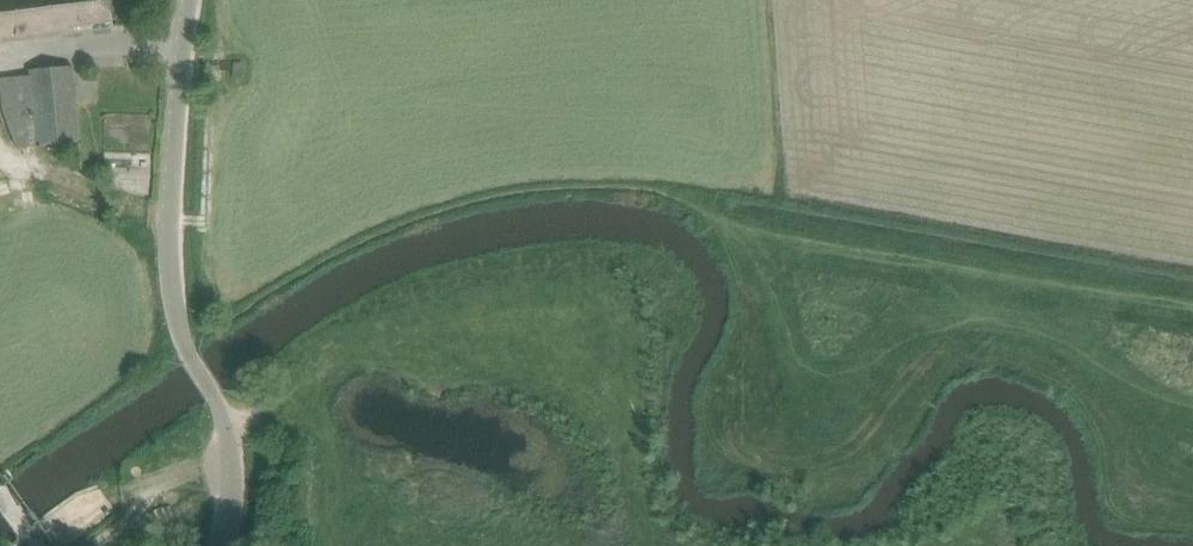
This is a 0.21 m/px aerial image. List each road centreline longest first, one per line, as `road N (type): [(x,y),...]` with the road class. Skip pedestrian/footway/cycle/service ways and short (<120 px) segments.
road 1 (unclassified): [(222,545),(233,503),(226,427),(176,321),(171,264),(187,0)]

